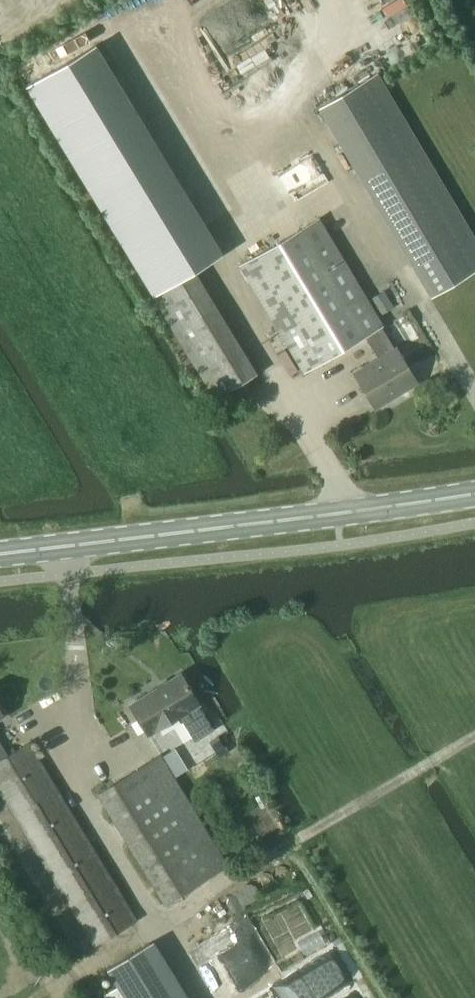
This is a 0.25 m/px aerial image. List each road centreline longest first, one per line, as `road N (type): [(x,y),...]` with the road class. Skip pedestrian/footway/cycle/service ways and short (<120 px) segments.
road 1 (secondary): [(0,559),(474,499)]
road 2 (track): [(91,415),(142,542)]

